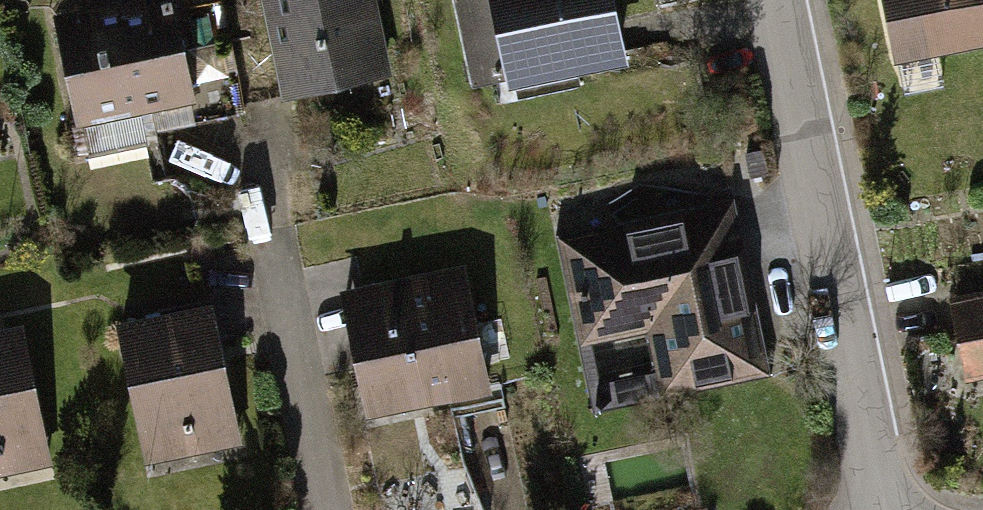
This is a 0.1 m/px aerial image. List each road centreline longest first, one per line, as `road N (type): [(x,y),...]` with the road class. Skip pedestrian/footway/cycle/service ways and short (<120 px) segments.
road 1 (residential): [(896,509),(787,0)]

